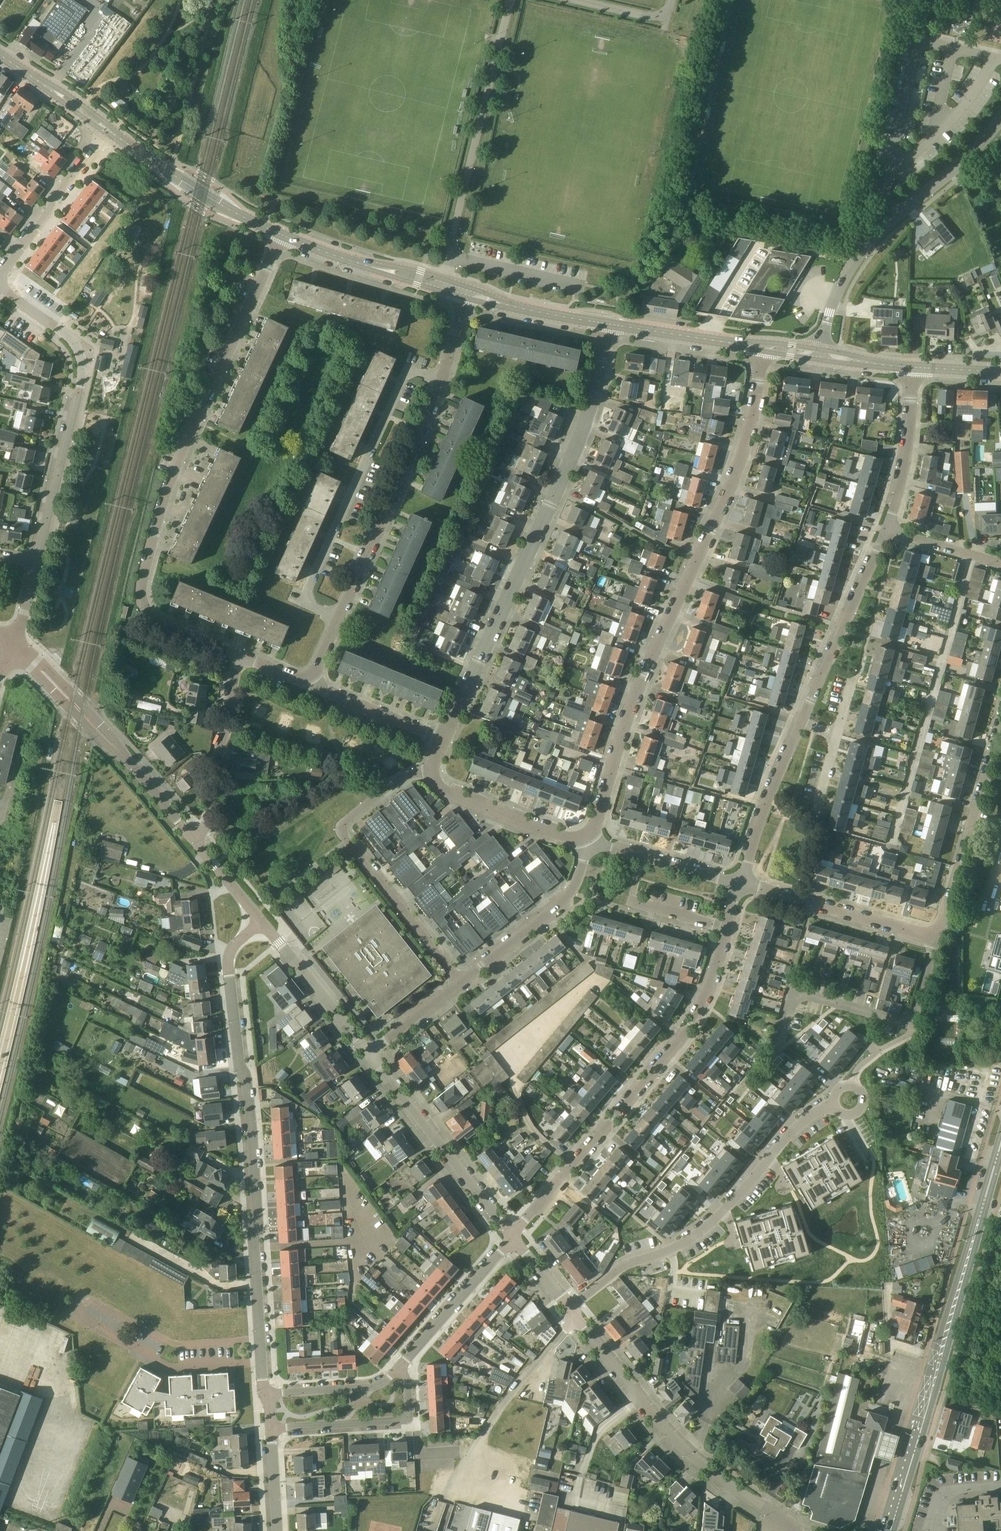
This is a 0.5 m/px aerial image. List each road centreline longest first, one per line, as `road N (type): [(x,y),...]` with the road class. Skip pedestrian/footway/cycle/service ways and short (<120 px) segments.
road 1 (unclassified): [(591,841),(647,670),(734,474),(764,347)]
road 2 (unclassified): [(231,651),(159,623),(148,614),(142,585),(184,447),(281,234)]
road 3 (residential): [(269,1394),(247,1082),(229,966),(235,944),(263,922)]
road 4 (unclassified): [(441,736),(579,446),(608,323)]
road 5 (primary): [(887,1530),(1000,1140)]
road 6 (residential): [(512,1235),(686,1031),(724,926)]
road 7 (residential): [(568,1308),(628,1264),(691,1238),(793,1131),(834,1104)]
road 8 (unclassified): [(338,615),(314,606),(307,590),(356,479),(401,376),(411,367),(442,378)]
road 9 (residential): [(795,1530),(672,1436),(568,1308)]
road 10 (unclassified): [(36,564),(83,367),(73,342),(0,289)]
road 11 (unclassified): [(821,354),(849,264),(1000,113)]
road 12 (unclassified): [(463,983),(343,835),(346,822),(407,778),(435,772)]
road 13 (unclassified): [(338,615),(442,378)]
road 14 (residential): [(512,1235),(370,1053)]
road 15 (unclassified): [(937,937),(1000,717)]
road 16 (residential): [(803,721),(888,530)]
road 17 (residential): [(937,937),(738,881)]
road 18 (tertiary): [(281,234),(220,204),(108,129)]
road 19 (unclassified): [(205,851),(231,651)]
road 20 (residential): [(463,983),(574,896),(591,841)]
road 21 (tertiary): [(466,292),(281,234)]
road 22 (residential): [(271,1428),(404,1419),(407,1383),(399,1368)]
road 23 (unclassified): [(0,271),(108,129)]
road 24 (residential): [(399,1368),(512,1235)]
road 25 (unclassified): [(591,841),(455,796),(435,772)]
road 26 (residential): [(738,881),(803,721)]
road 27 (residential): [(370,1053),(263,922)]
road 28 (unclassified): [(888,530),(911,368)]
road 29 (residential): [(205,851),(100,731)]
road 30 (tertiary): [(764,347),(608,323)]
road 31 (tertiary): [(608,323),(466,292)]
road 32 (unclassified): [(441,736),(308,682)]
road 33 (residential): [(269,1394),(370,1387),(399,1368)]
road 34 (residential): [(724,926),(637,901),(642,859)]
road 35 (tertiary): [(108,129),(0,54)]
road 36 (unclassified): [(100,731),(15,642)]

